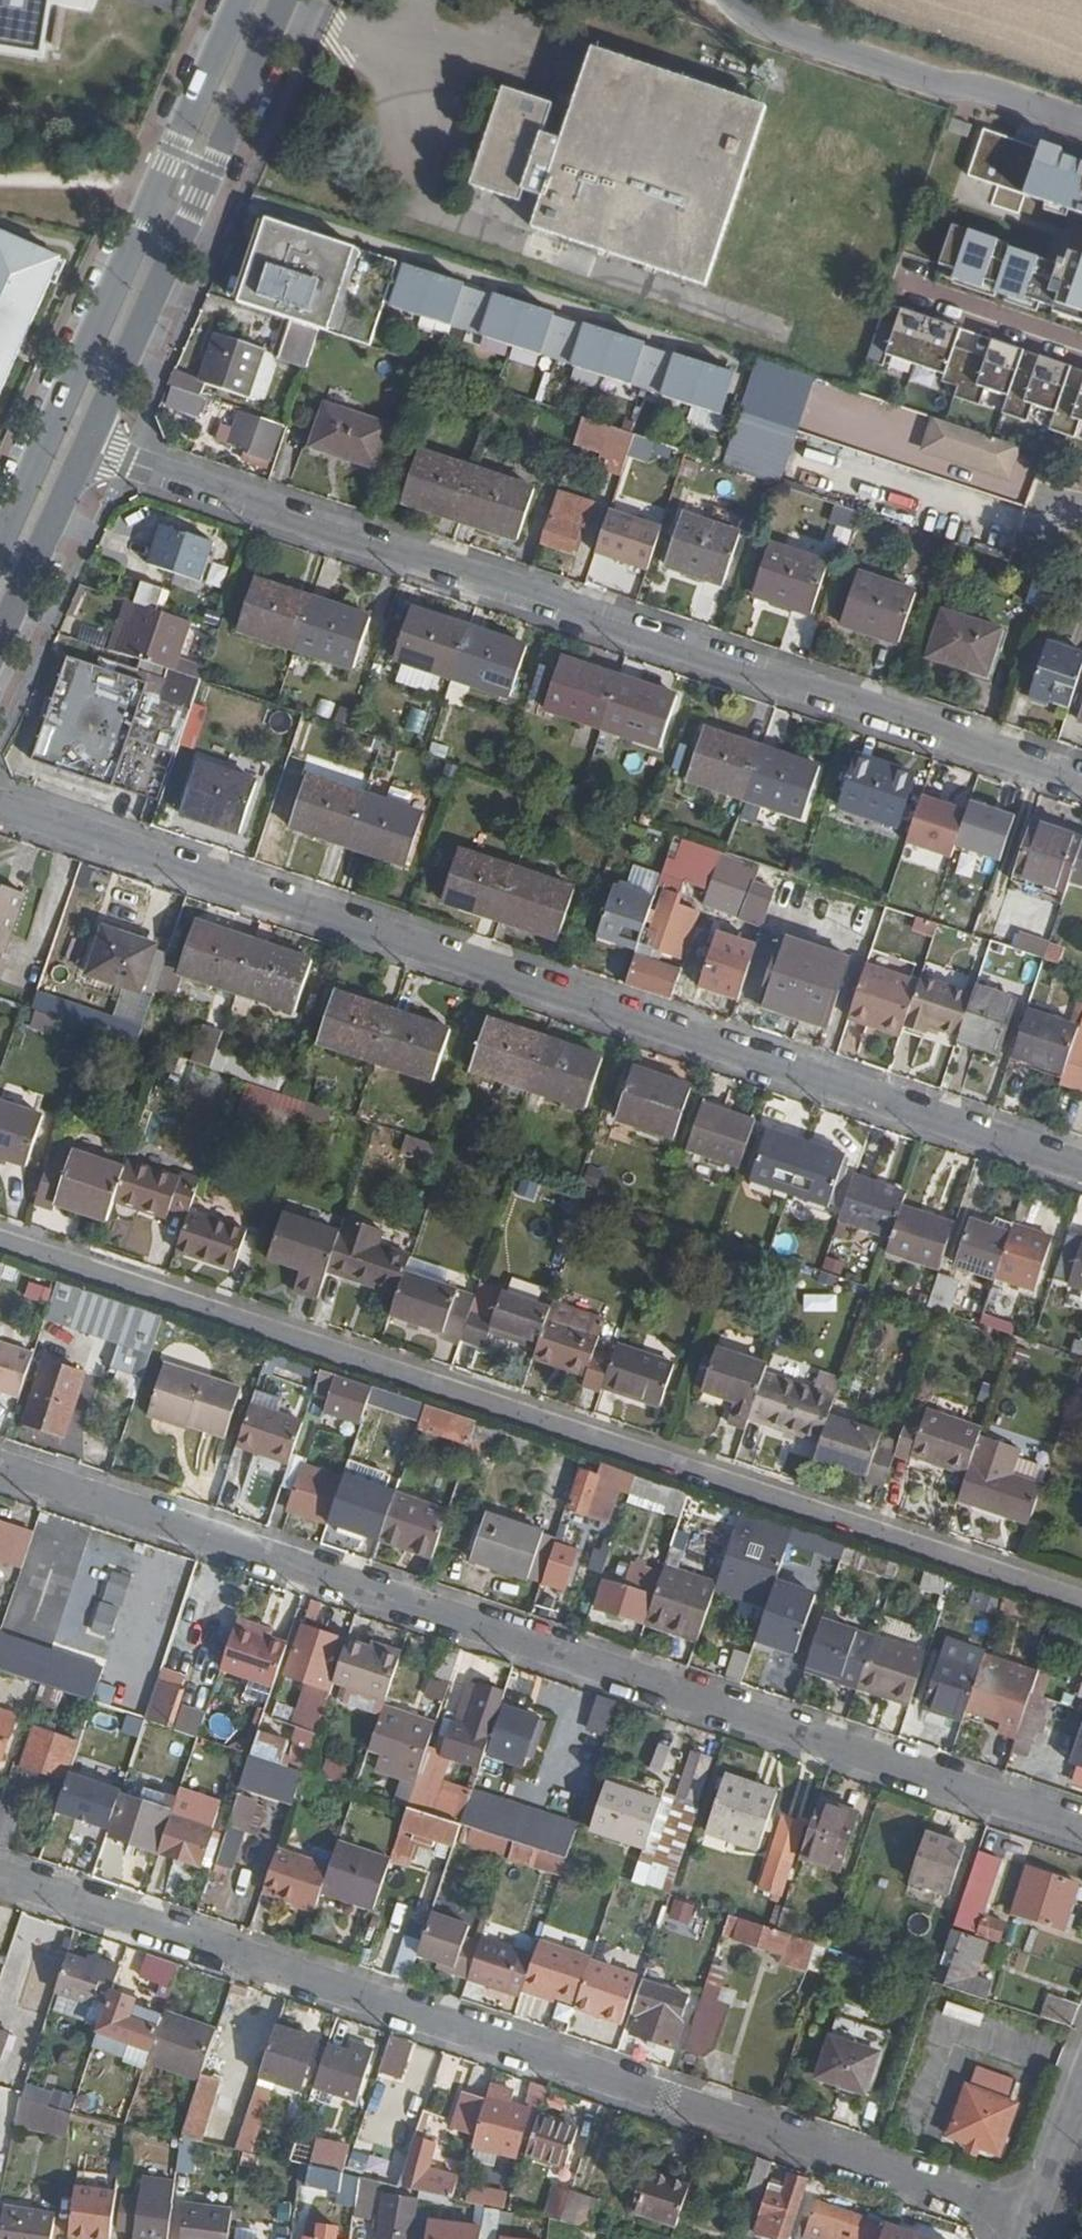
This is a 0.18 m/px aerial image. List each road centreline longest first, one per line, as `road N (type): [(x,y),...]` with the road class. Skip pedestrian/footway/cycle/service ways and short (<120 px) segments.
road 1 (residential): [(0,1240),(1081,1608)]
road 2 (residential): [(0,800),(1081,1168)]
road 3 (residential): [(0,1467),(1081,1830)]
road 4 (residential): [(0,1871),(1032,2218)]
road 5 (residential): [(89,449),(1081,785)]
road 6 (primary): [(238,0),(0,539)]
road 7 (primary): [(89,449),(286,0)]
road 8 (residential): [(1081,123),(780,32),(734,0)]
road 9 (primary): [(0,635),(89,449)]
road 10 (residential): [(1081,2084),(1032,2218)]

